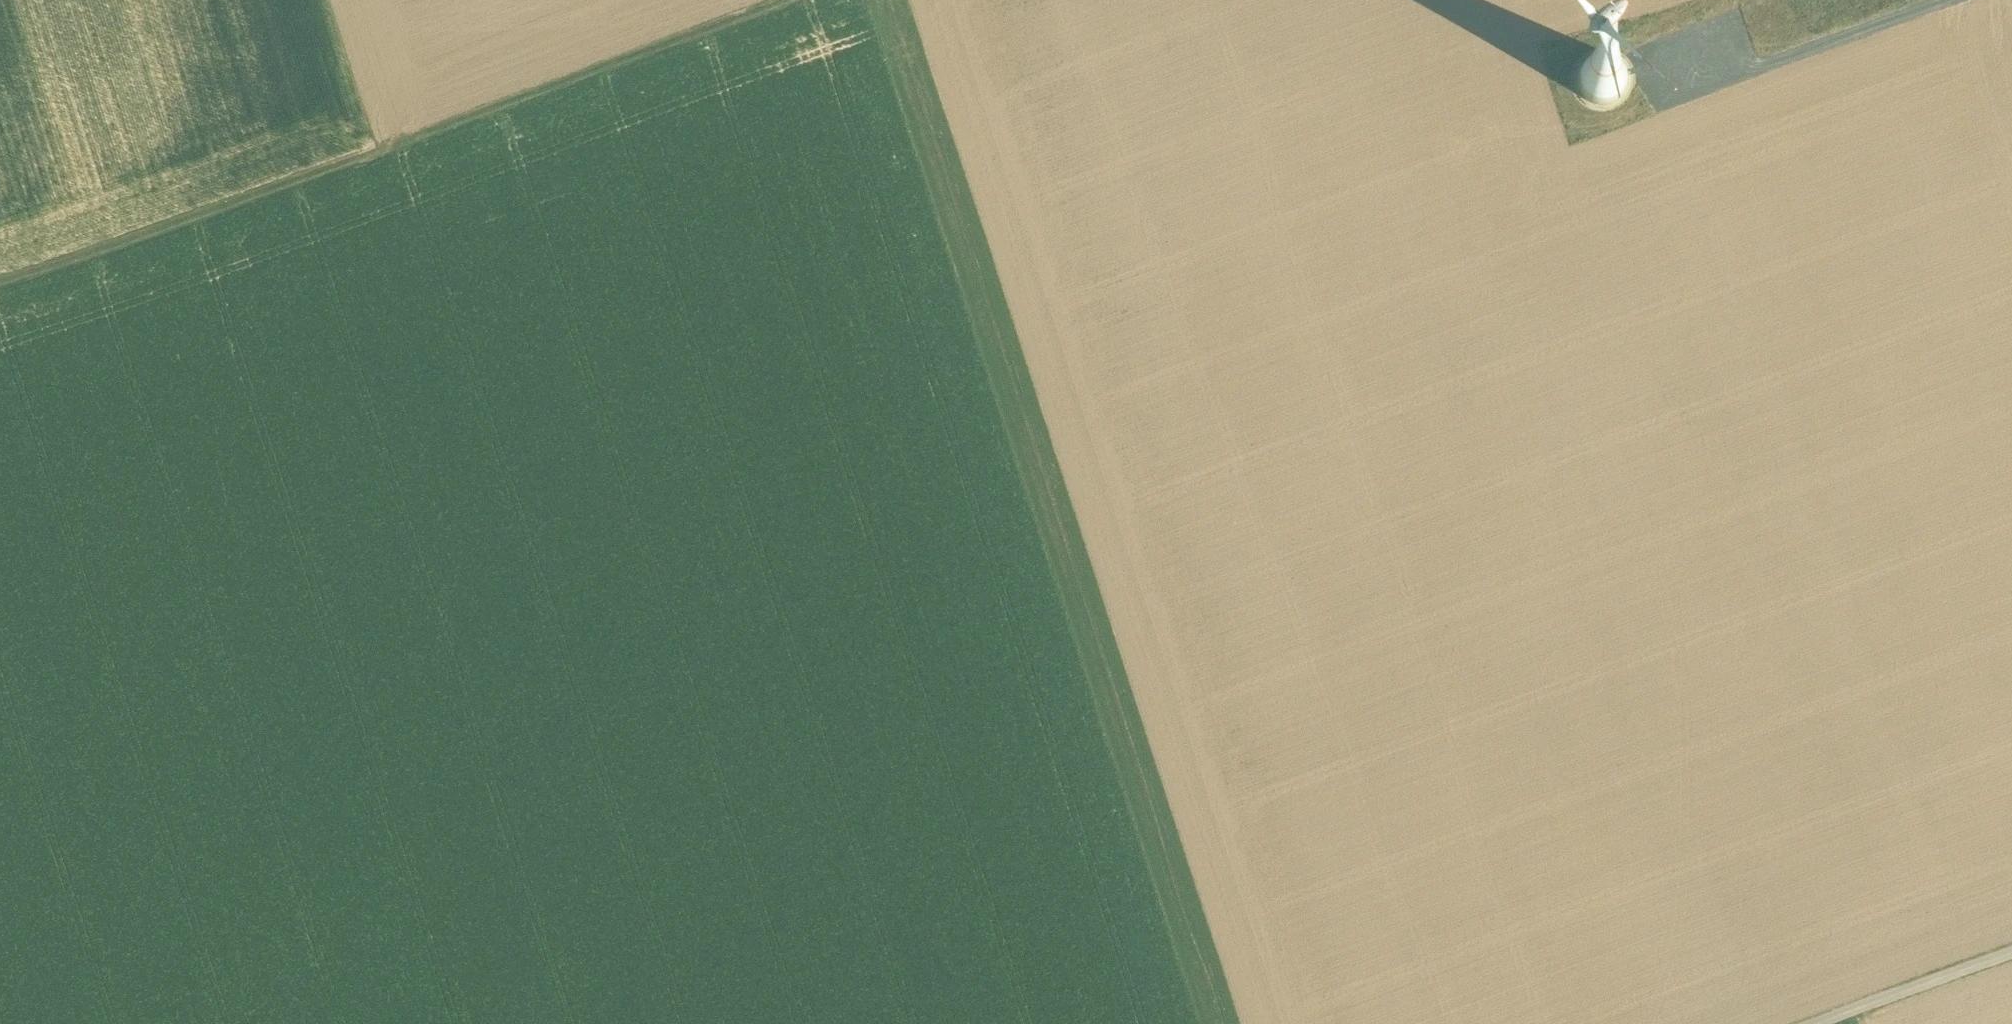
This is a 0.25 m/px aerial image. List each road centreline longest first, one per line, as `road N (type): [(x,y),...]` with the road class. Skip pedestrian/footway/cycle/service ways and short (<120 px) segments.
road 1 (track): [(0,298),(835,0)]
road 2 (track): [(2011,954),(1822,1023)]

